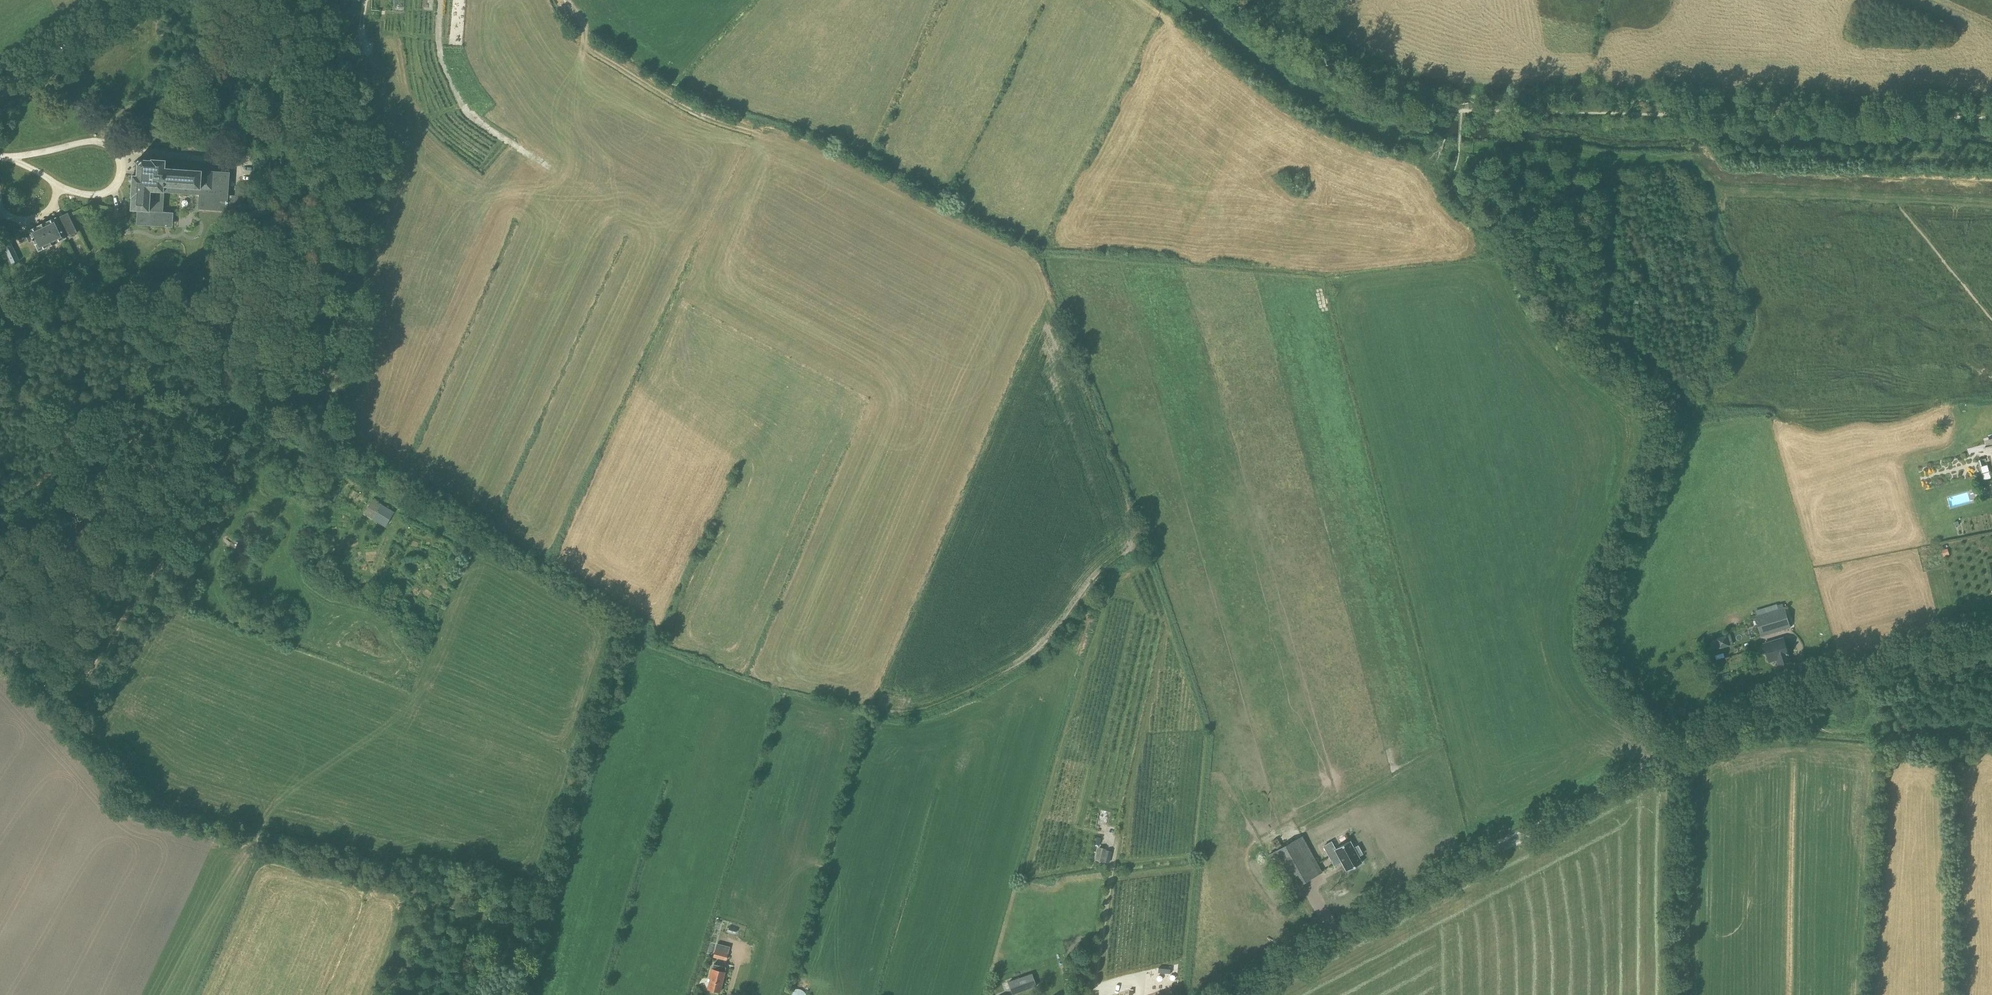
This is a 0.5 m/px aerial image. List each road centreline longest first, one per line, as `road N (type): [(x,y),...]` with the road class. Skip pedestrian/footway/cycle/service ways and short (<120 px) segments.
road 1 (unclassified): [(1220,994),(1751,716),(1861,672),(1991,642)]
road 2 (track): [(1050,319),(1028,262),(818,150),(661,96),(595,52),(562,0)]
road 3 (track): [(297,126),(326,287),(164,553)]
road 4 (track): [(1459,151),(1389,159),(1336,142),(1131,0)]
road 5 (track): [(121,161),(141,150),(232,165),(297,126)]
road 6 (track): [(0,303),(114,242),(115,188)]
road 7 (track): [(67,701),(164,553)]
road 8 (tertiary): [(0,93),(134,0)]

